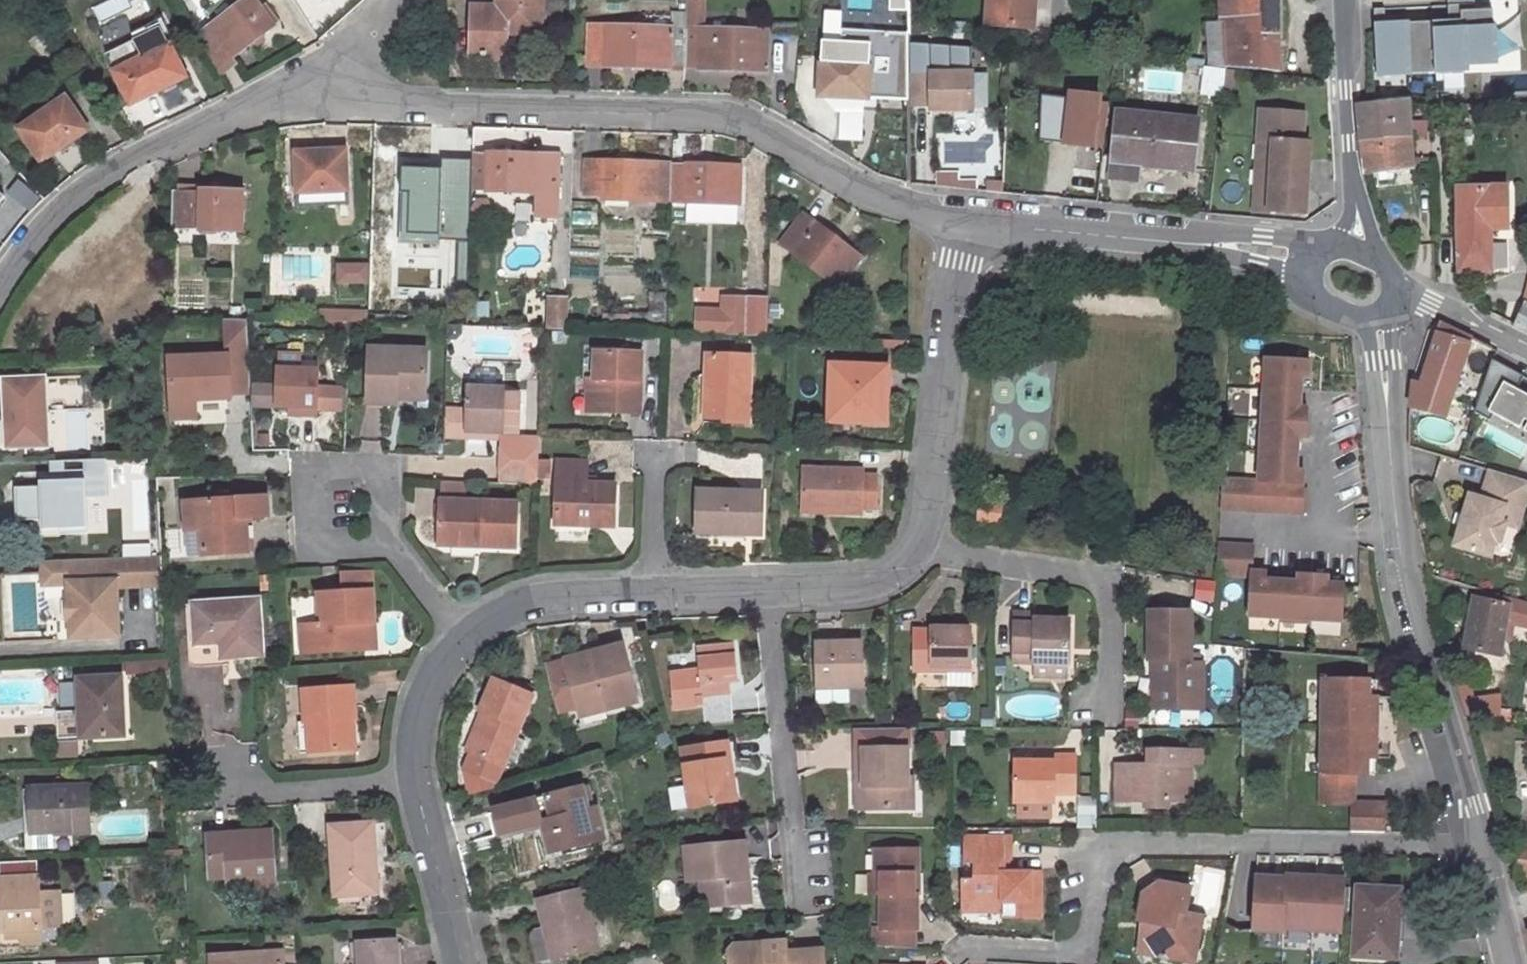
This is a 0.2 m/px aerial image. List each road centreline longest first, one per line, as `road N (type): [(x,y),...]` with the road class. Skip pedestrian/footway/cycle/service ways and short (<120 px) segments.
road 1 (residential): [(318,105),(743,129),(884,203),(963,223)]
road 2 (residential): [(1486,848),(1086,844),(1083,937),(1066,956),(968,950)]
road 3 (residential): [(1486,848),(1401,542),(1378,317)]
road 4 (residential): [(0,288),(76,202),(203,134),(318,105)]
road 5 (residential): [(963,223),(1306,263)]
road 6 (residential): [(928,543),(939,521),(963,223)]
road 7 (residential): [(800,905),(772,593)]
road 8 (residential): [(928,543),(1084,568),(1111,583),(1100,701)]
road 9 (residential): [(1357,247),(1342,0)]
road 10 (residential): [(457,636),(539,599),(649,596)]
road 11 (residential): [(407,790),(215,789)]
road 12 (residential): [(460,963),(407,790)]
road 13 (residential): [(772,593),(847,592),(912,573),(928,543)]
road 14 (residential): [(407,790),(417,706),(457,636)]
road 15 (residential): [(457,636),(353,509)]
road 16 (residential): [(1397,291),(1526,356)]
road 17 (residential): [(649,596),(651,457)]
road 18 (residential): [(318,105),(355,37),(388,0)]
road 19 (residential): [(649,596),(772,593)]

